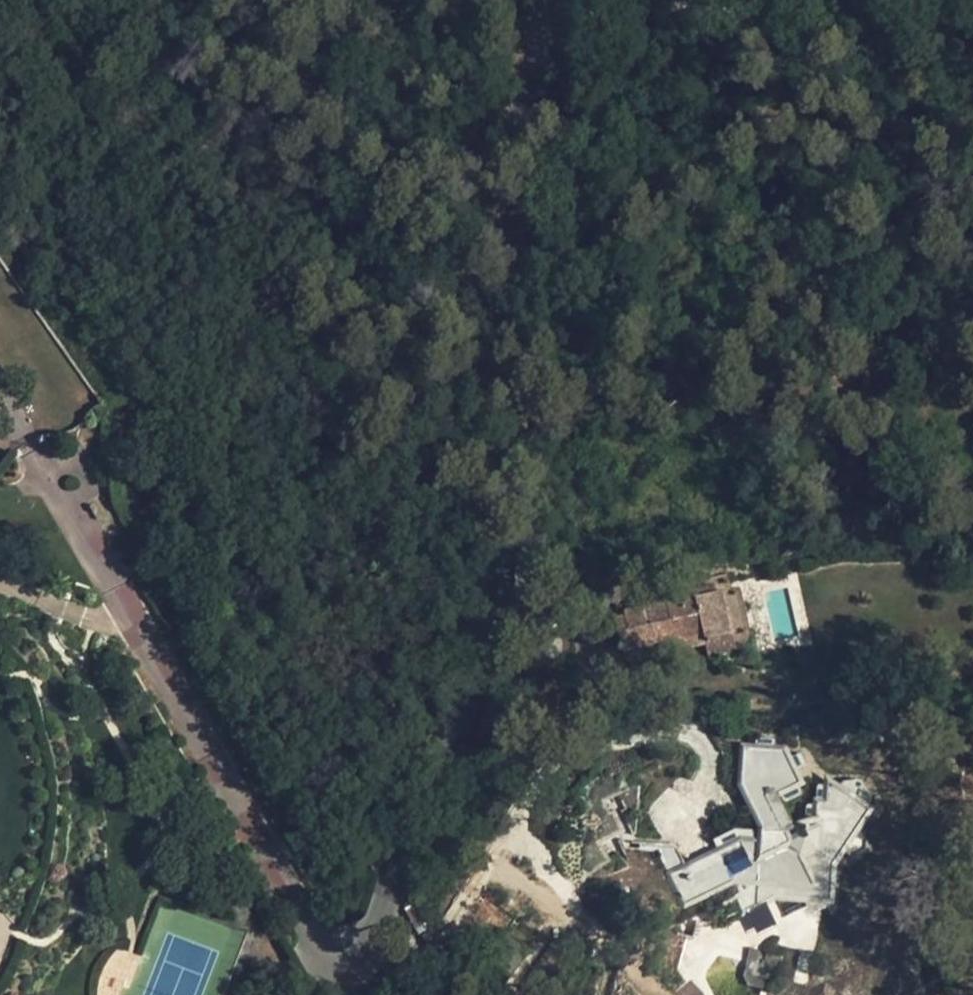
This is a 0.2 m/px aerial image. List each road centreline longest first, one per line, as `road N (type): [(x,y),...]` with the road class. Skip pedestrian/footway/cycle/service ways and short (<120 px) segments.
road 1 (residential): [(552,0),(371,920),(348,994)]

